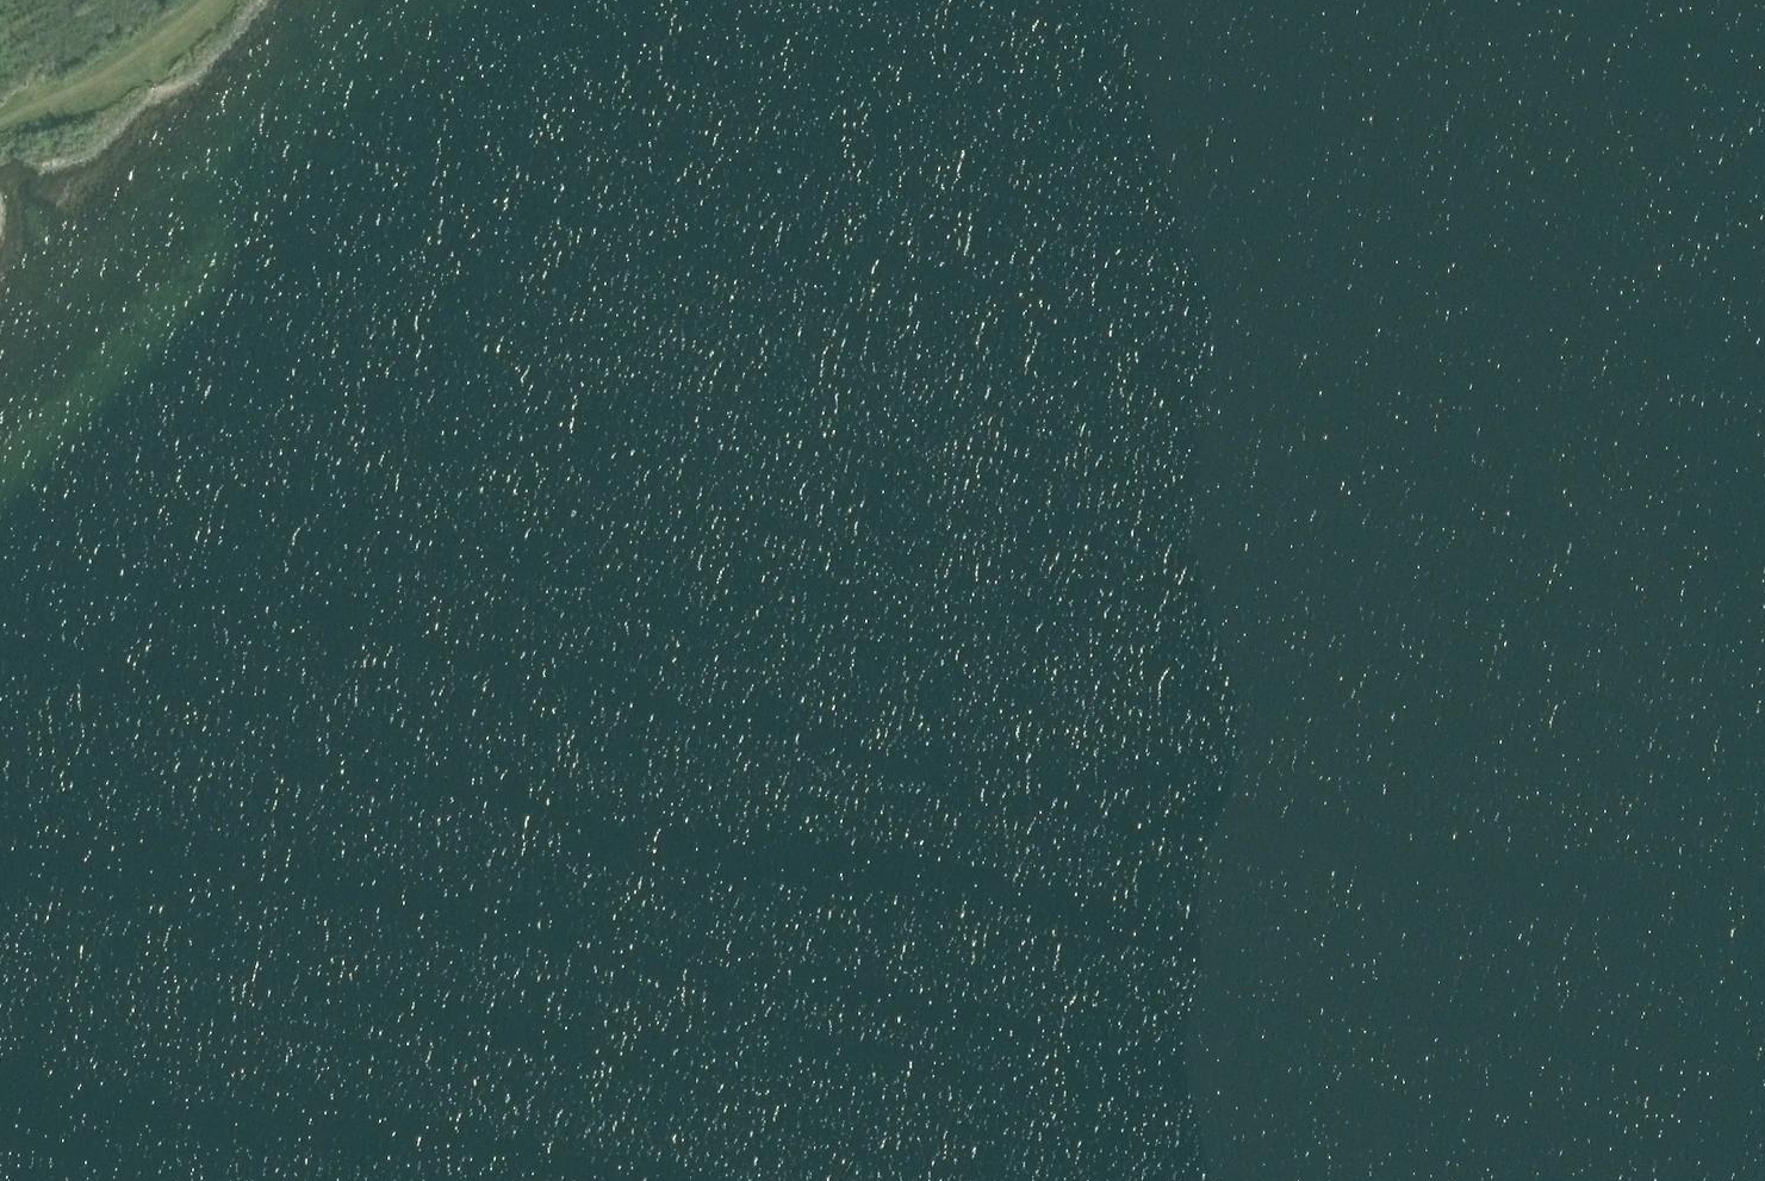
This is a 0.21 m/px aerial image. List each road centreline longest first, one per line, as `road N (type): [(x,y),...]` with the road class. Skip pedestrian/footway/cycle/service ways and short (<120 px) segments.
road 1 (track): [(212,0),(121,95),(0,141)]

